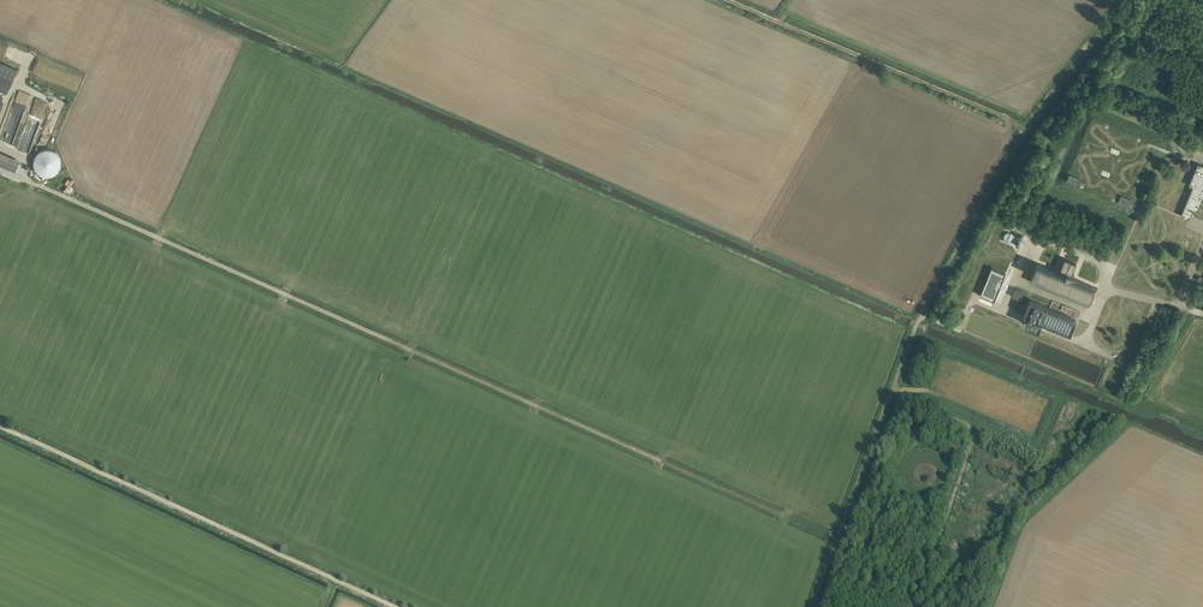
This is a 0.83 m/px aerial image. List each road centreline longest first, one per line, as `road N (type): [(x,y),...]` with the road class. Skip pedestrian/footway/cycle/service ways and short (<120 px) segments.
road 1 (track): [(26,179),(656,459)]
road 2 (track): [(1028,128),(916,324),(812,606)]
road 3 (track): [(397,606),(0,426)]
road 4 (track): [(727,0),(1028,128)]
road 5 (track): [(1128,0),(1028,128)]

